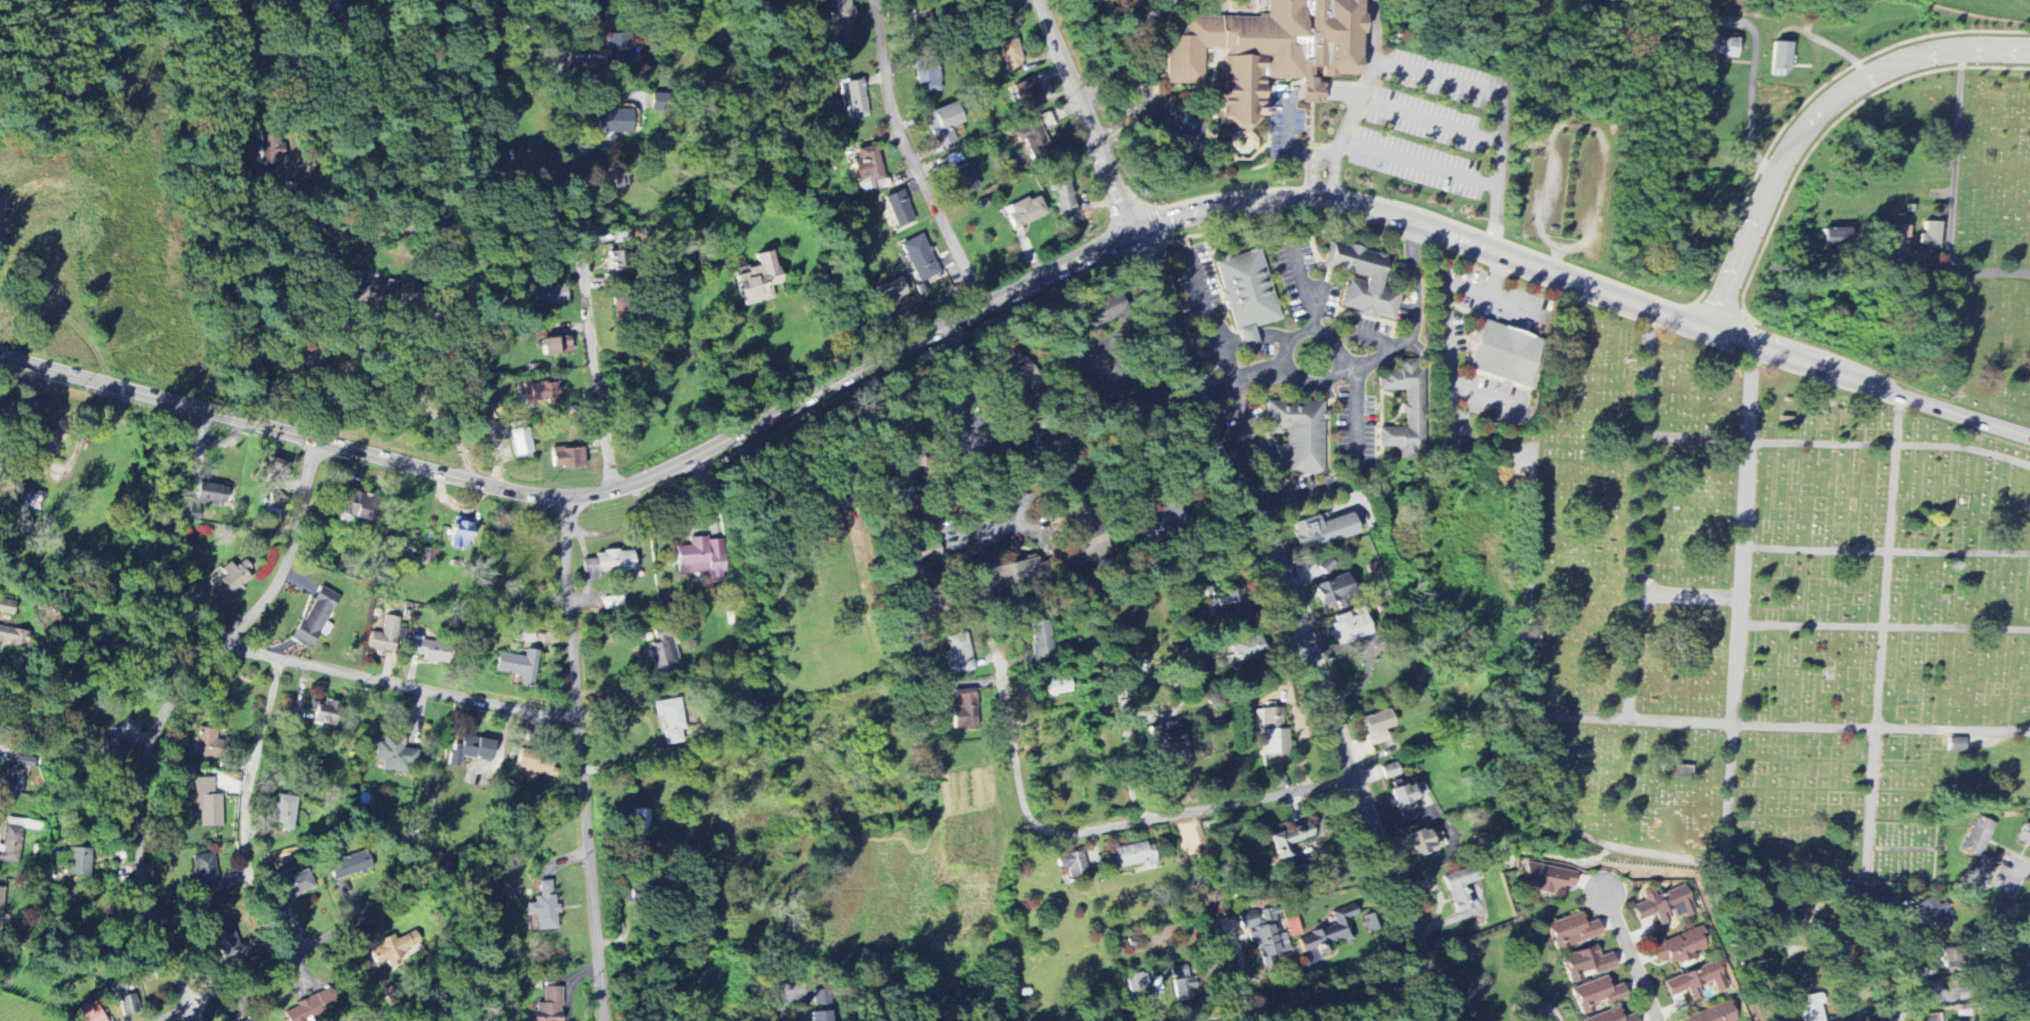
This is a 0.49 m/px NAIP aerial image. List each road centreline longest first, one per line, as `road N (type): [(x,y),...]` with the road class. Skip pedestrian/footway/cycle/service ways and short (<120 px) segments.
road 1 (residential): [(1454,1020),(1272,533),(1231,454),(1140,222),(1040,0)]
road 2 (primary): [(1140,222),(1251,193),(1360,202),(2029,436)]
road 3 (residential): [(198,1020),(146,891),(144,780),(176,698),(285,572),(321,433)]
road 4 (primary): [(0,348),(537,492)]
road 5 (residential): [(603,1020),(561,493)]
road 6 (residential): [(1356,775),(1064,834),(1037,812),(989,625)]
road 7 (residential): [(508,486),(399,0)]
road 8 (residential): [(621,486),(563,68),(567,10)]
road 9 (residential): [(2029,48),(1968,45),(1902,60),(1818,101),(1776,167),(1712,326)]
road 10 (residential): [(194,1012),(271,968),(282,950),(245,845),(281,660)]
road 11 (residential): [(948,329),(964,407),(937,487),(936,516),(959,537),(1016,531),(1023,518),(1014,490),(986,468),(963,427)]
road 12 (residential): [(579,719),(221,650)]
road 13 (primary): [(537,492),(621,486),(856,372)]
road 14 (residential): [(1418,219),(1419,327),(1404,343),(1334,378),(1301,377),(1288,365),(1207,387)]
road 15 (residential): [(1434,967),(1352,999),(1231,1020),(1206,907)]
road 16 (primary): [(856,372),(1140,222)]
road 17 (residential): [(875,0),(888,79),(912,152),(986,297)]
road 18 (residential): [(1865,1020),(1840,926),(1844,904),(1867,893),(1892,903),(1901,920),(1885,1020)]
road 19 (residential): [(1181,336),(1160,366),(1133,382),(1098,365),(1100,330),(1167,295)]
road 20 (residential): [(1815,267),(2029,273)]
road 21 (residential): [(1079,98),(1177,0)]
road 22 (residential): [(1659,1020),(1606,896)]

